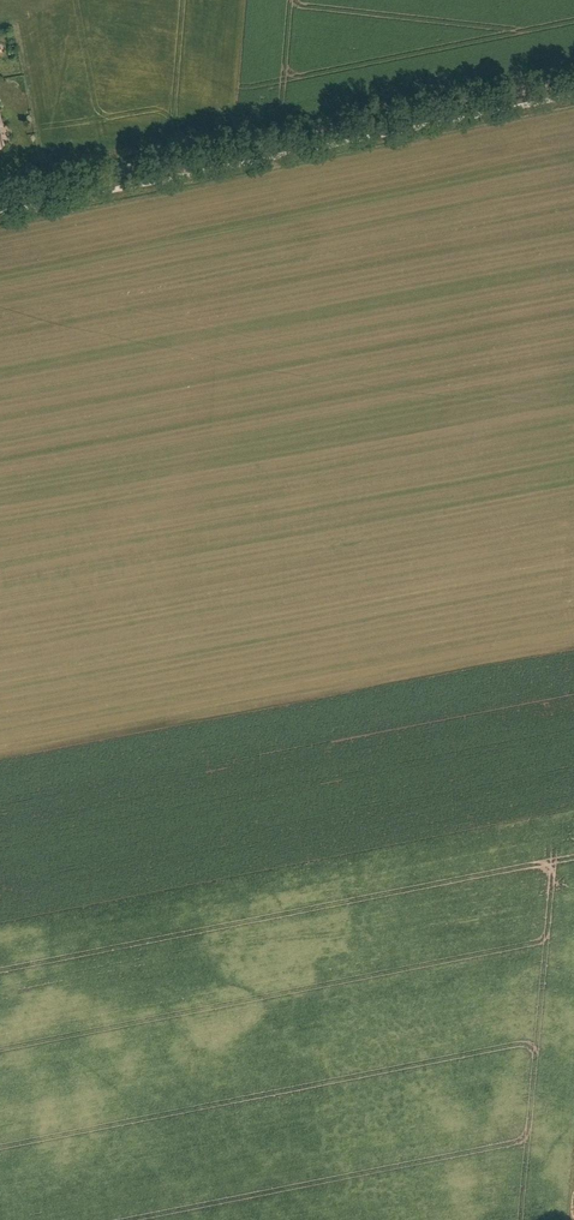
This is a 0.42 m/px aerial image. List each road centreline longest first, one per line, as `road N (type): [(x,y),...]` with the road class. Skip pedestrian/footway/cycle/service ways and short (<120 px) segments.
road 1 (tertiary): [(573,80),(0,195)]

